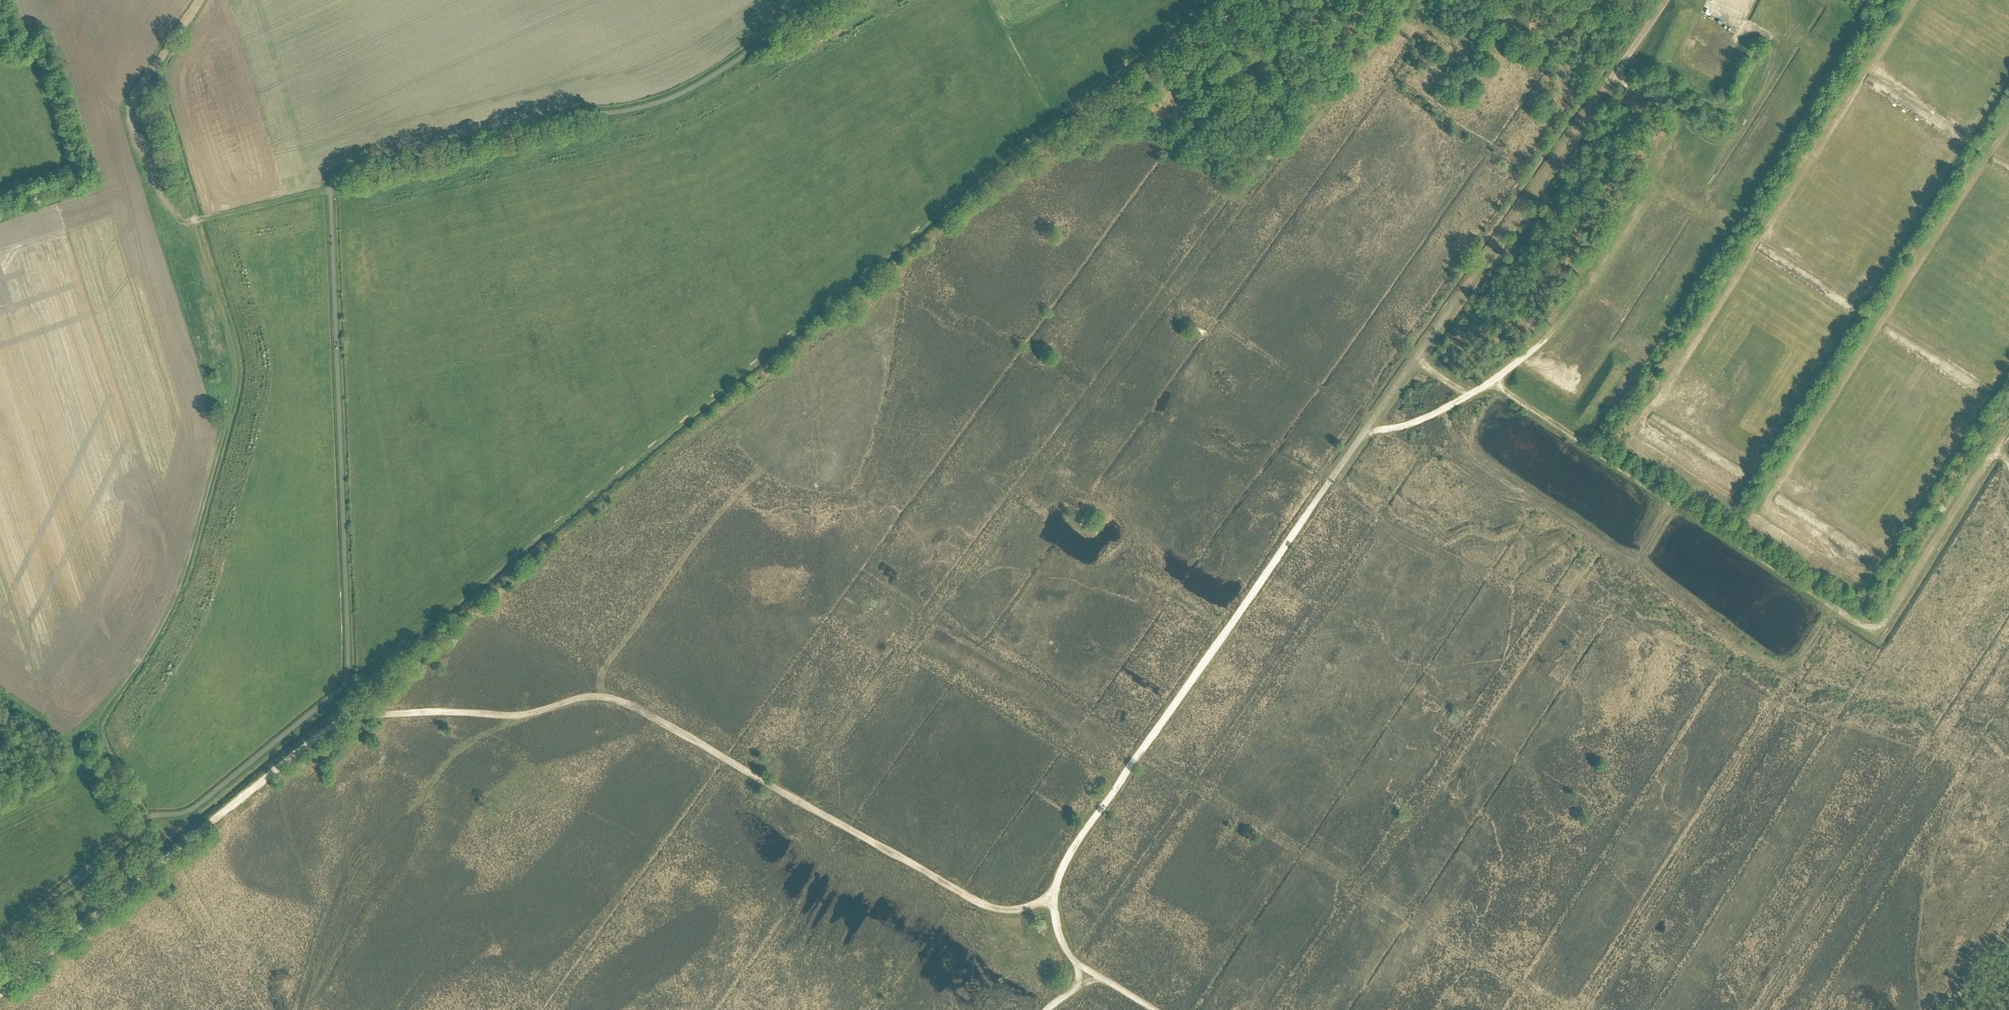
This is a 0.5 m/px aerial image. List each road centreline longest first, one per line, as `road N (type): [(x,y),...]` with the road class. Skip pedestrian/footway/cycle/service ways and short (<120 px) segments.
road 1 (track): [(0,994),(345,717),(515,715),(592,697),(617,700),(978,903),(1013,909),(1048,900),(1084,830),(1667,0)]
road 2 (track): [(1416,356),(1469,395),(1493,379),(1871,626),(1883,622),(1991,456),(2001,454),(2008,464)]
road 3 (track): [(1660,402),(1761,466),(2008,77)]
road 4 (track): [(194,220),(235,354),(234,390),(180,594),(91,734)]
road 5 (track): [(2008,128),(1772,498),(1772,511),(1785,520)]
road 6 (track): [(1874,64),(1648,412),(1644,427),(1659,440)]
road 7 (track): [(202,0),(154,80),(194,220)]
road 8 (track): [(1914,0),(1874,64),(1992,139)]
road 9 (track): [(1054,892),(1060,939),(1074,961),(1155,1009)]
road 10 (track): [(194,220),(331,192)]
road 11 (track): [(1766,235),(1885,306)]
road 12 (track): [(1991,381),(1885,306)]
road 13 (track): [(1354,445),(1372,431),(1469,395)]
road 14 (track): [(1881,547),(1777,476)]

